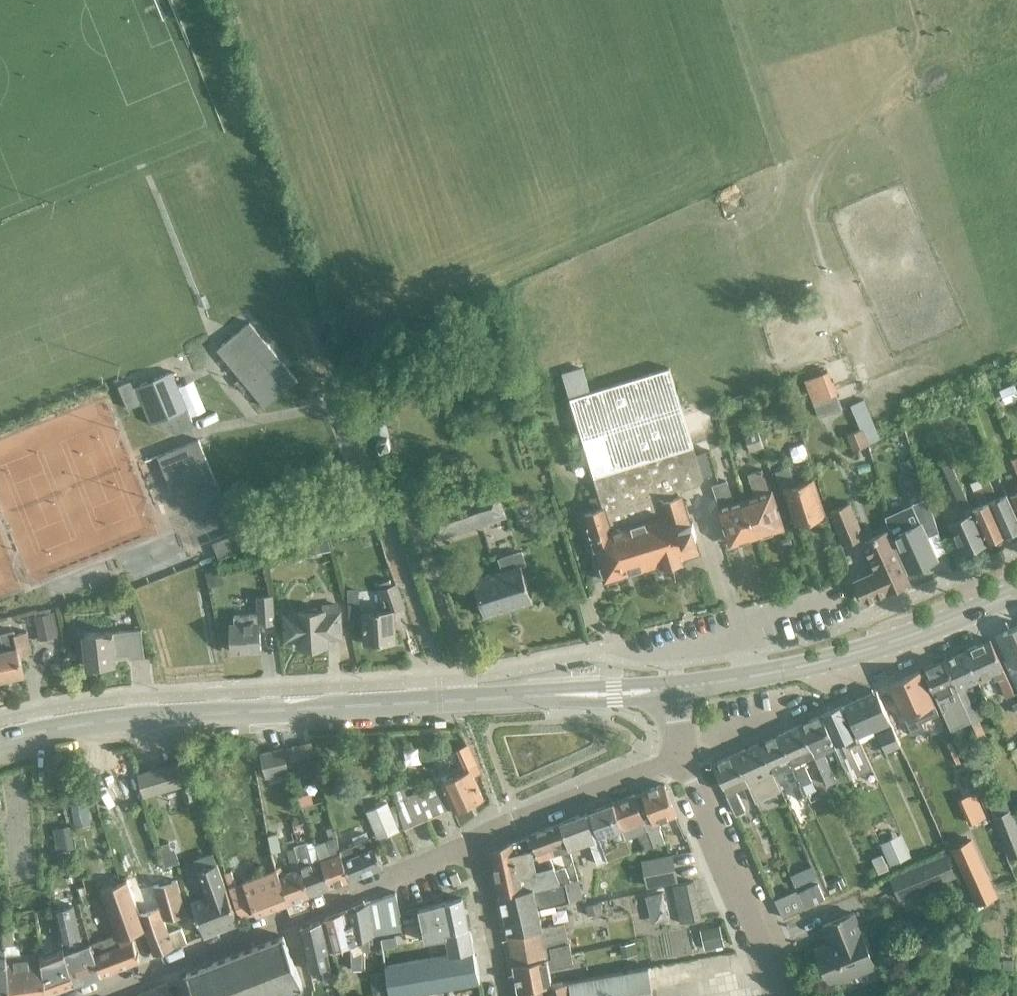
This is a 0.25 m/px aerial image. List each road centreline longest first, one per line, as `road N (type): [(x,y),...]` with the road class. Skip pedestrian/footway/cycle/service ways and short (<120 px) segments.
road 1 (secondary): [(0,745),(118,720),(667,690)]
road 2 (residential): [(83,995),(472,841)]
road 3 (secondary): [(667,690),(840,662),(1016,599)]
road 4 (residential): [(786,995),(683,758)]
road 5 (residential): [(472,841),(683,758)]
road 6 (residential): [(501,995),(472,841)]

